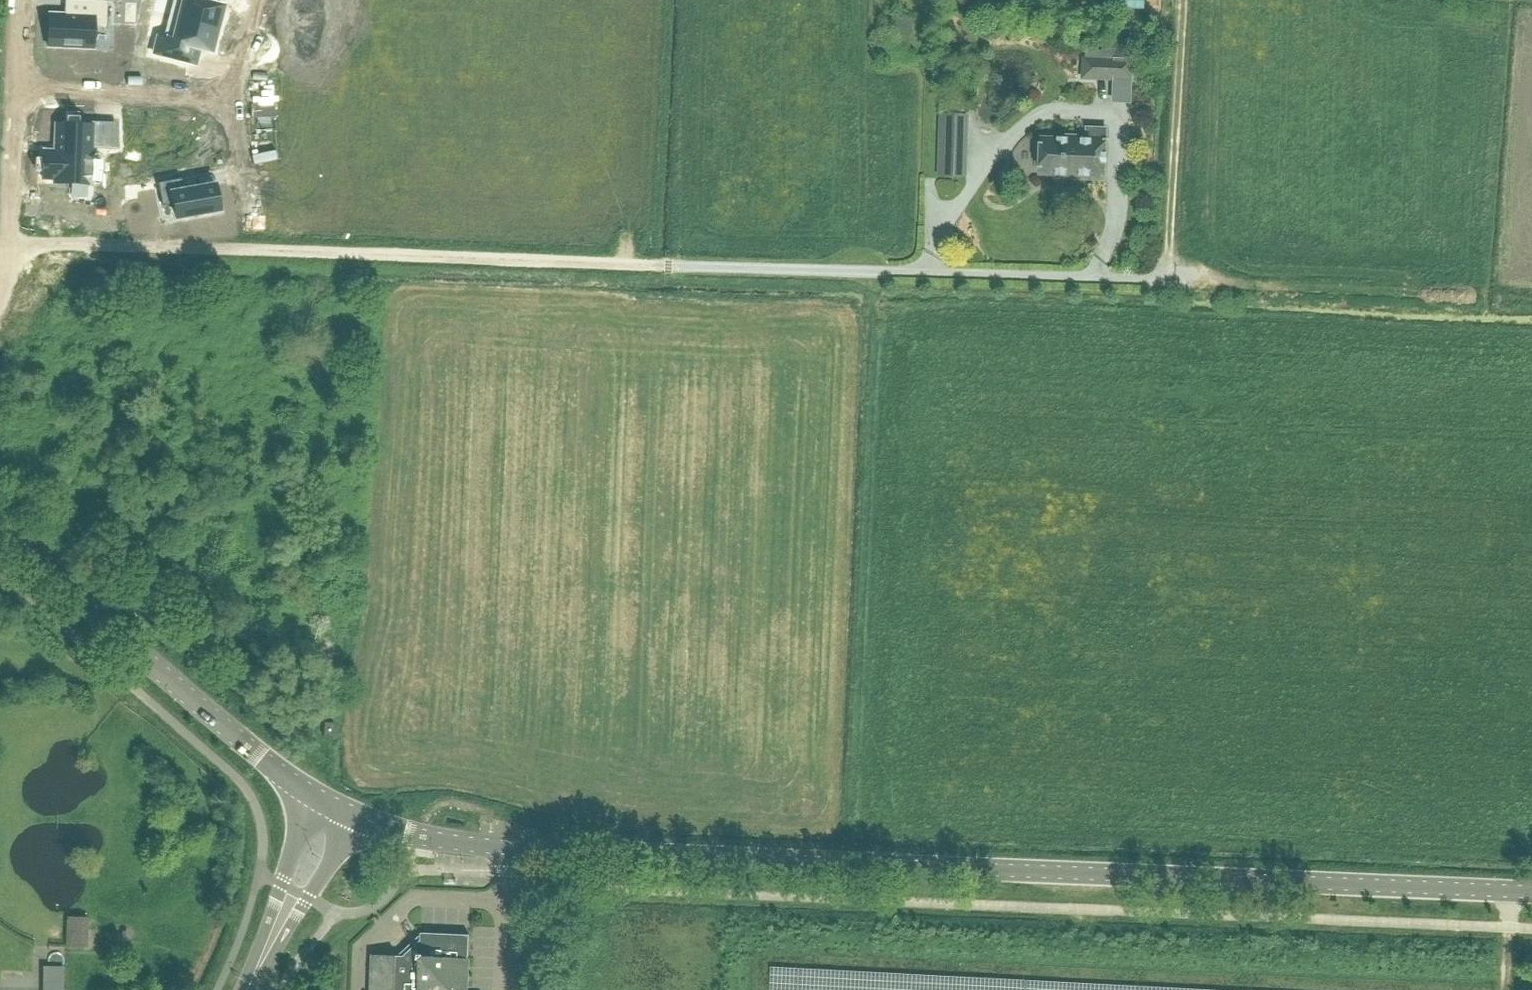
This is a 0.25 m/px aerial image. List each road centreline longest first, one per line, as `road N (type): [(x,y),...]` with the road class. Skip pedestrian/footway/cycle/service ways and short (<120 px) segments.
road 1 (track): [(0,241),(1164,286),(1531,309)]
road 2 (tertiary): [(1531,891),(474,847),(358,817)]
road 3 (tertiary): [(312,793),(260,758),(0,534)]
road 4 (track): [(1164,286),(1183,0)]
road 5 (residential): [(17,84),(0,299)]
road 6 (residential): [(226,92),(17,84)]
road 7 (tertiary): [(312,793),(250,984)]
road 8 (tertiary): [(250,984),(358,817)]
road 9 (residential): [(226,92),(251,226)]

